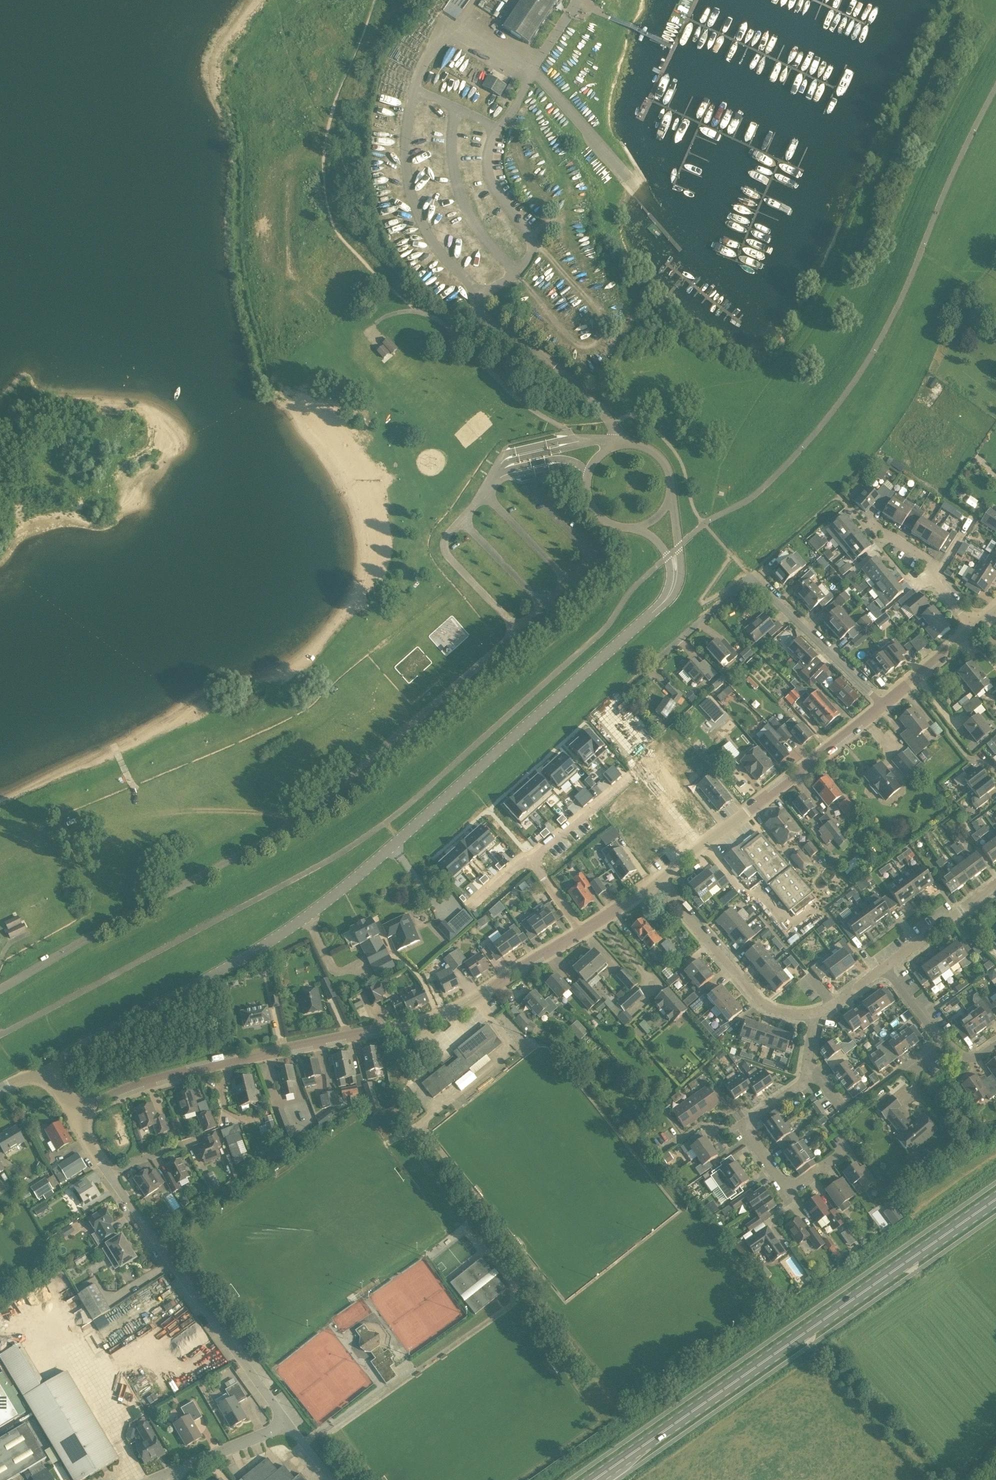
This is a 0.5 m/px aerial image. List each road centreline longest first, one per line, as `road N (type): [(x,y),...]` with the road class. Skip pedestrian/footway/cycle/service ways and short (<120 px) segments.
road 1 (unclassified): [(49,1072),(69,1053),(304,919),(673,588)]
road 2 (residential): [(73,1114),(163,1077),(453,1011),(580,933)]
road 3 (primary): [(593,1479),(995,1199)]
road 4 (unclassified): [(288,1424),(111,1173)]
road 5 (residential): [(656,880),(883,706)]
road 6 (unclassified): [(639,445),(556,367),(483,322),(478,293)]
road 7 (residential): [(656,880),(761,1002),(812,1014)]
road 8 (track): [(806,1332),(934,1479)]
road 9 (residential): [(883,706),(751,576)]
road 10 (residential): [(625,690),(751,576)]
road 11 (residential): [(847,1149),(787,1191),(743,1126)]
road 12 (unclassified): [(639,445),(610,448),(587,480),(600,513),(638,527)]
road 13 (residential): [(884,967),(995,884)]
road 14 (unclassified): [(168,1474),(288,1424)]
road 15 (residential): [(530,859),(631,778)]
road 16 (residential): [(883,706),(977,628)]

